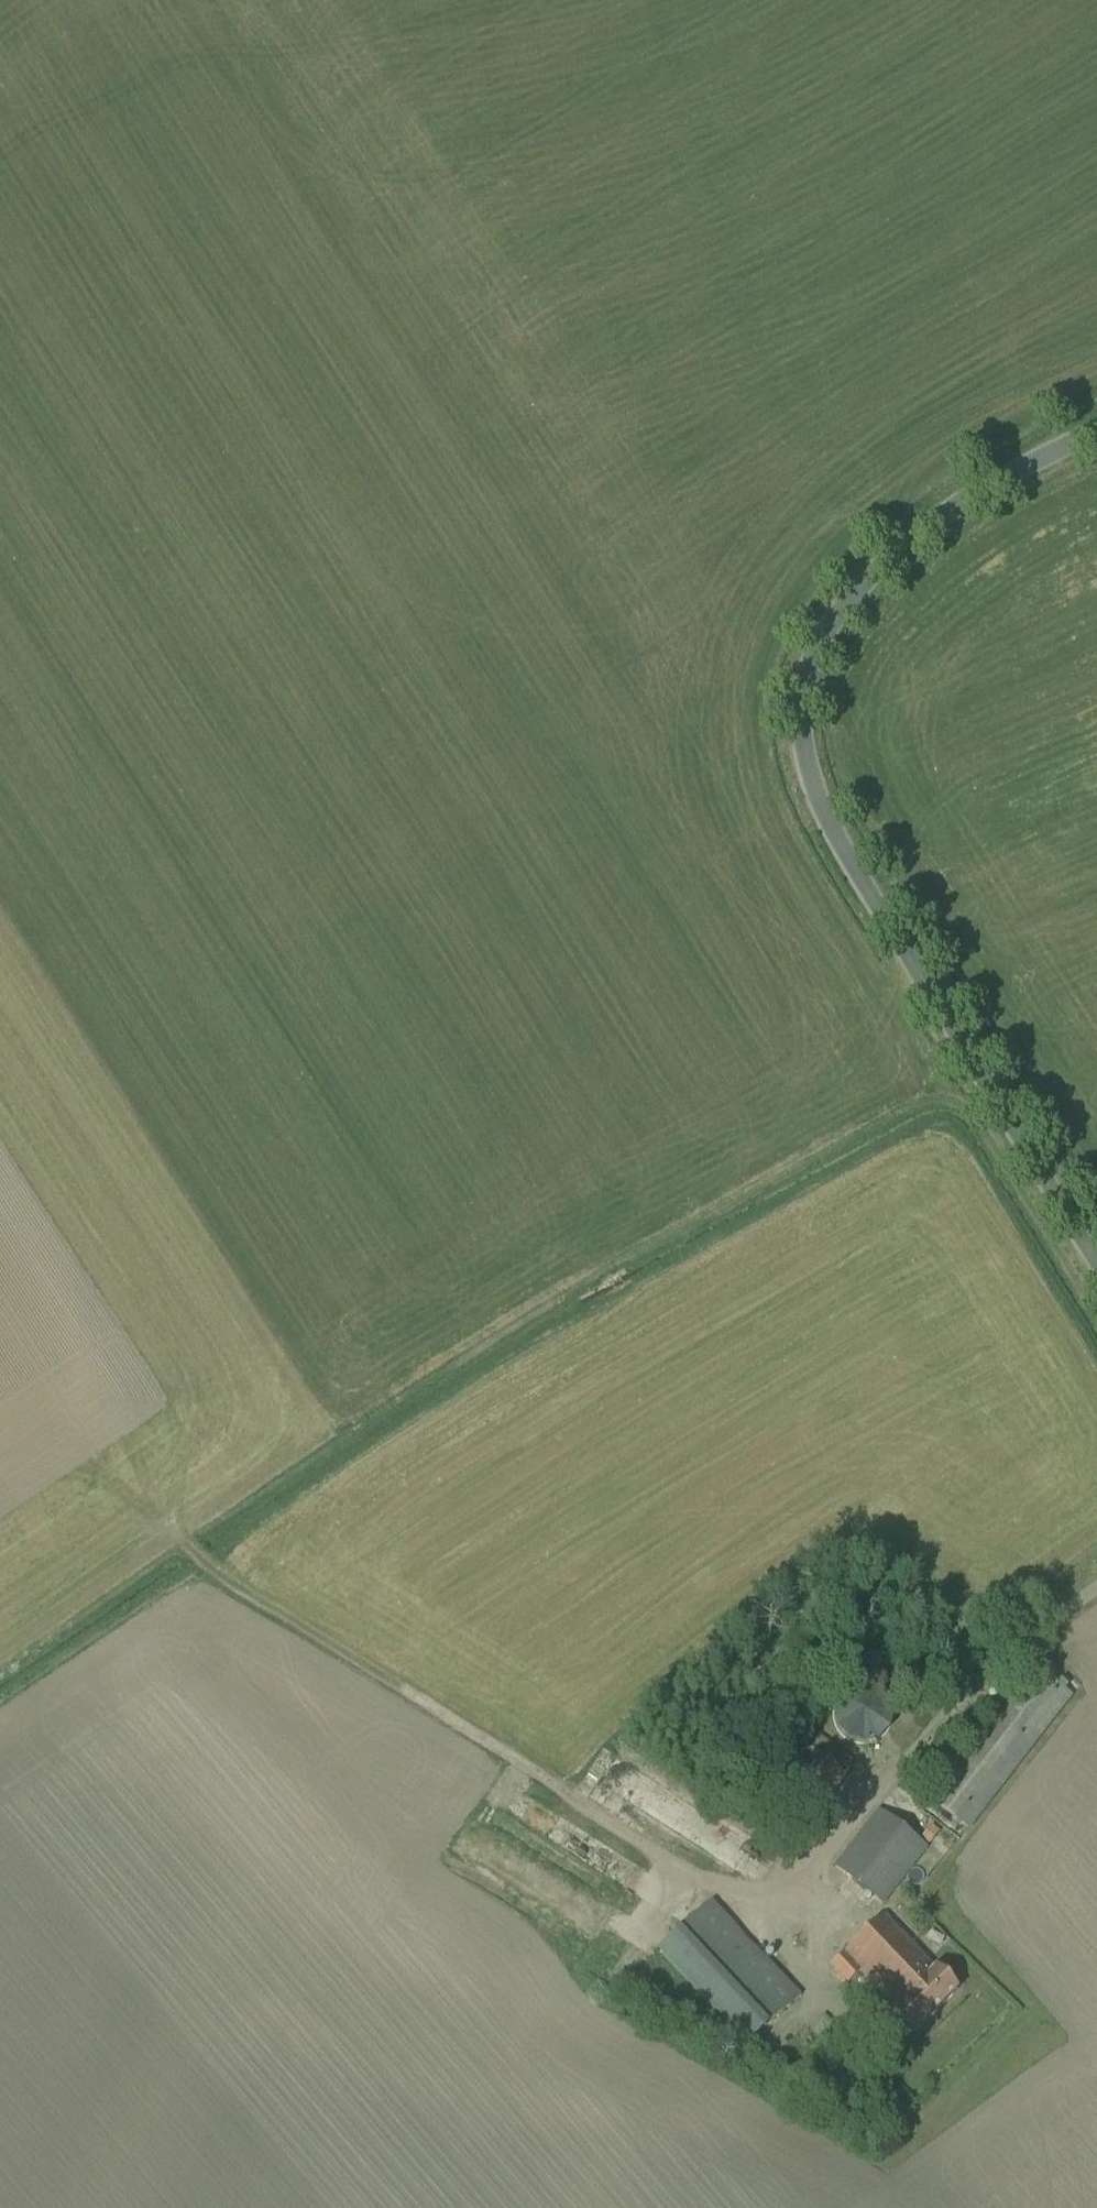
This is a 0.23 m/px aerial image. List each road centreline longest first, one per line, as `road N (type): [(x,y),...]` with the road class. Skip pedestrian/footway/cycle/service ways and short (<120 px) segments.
road 1 (unclassified): [(1096,1266),(833,824),(808,756),(809,672),(826,623),(897,543),(1096,435)]

